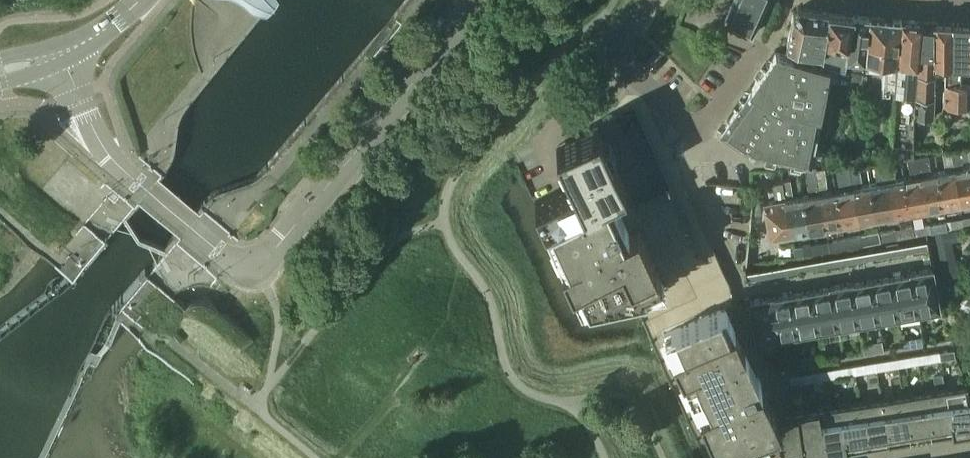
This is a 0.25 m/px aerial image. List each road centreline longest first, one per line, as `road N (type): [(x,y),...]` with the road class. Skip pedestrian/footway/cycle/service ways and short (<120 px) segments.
road 1 (unclassified): [(190,226),(239,268),(256,267),(482,0)]
road 2 (unclassified): [(190,226),(112,158),(64,53)]
road 3 (residential): [(696,125),(675,118),(628,65),(625,39),(648,0)]

